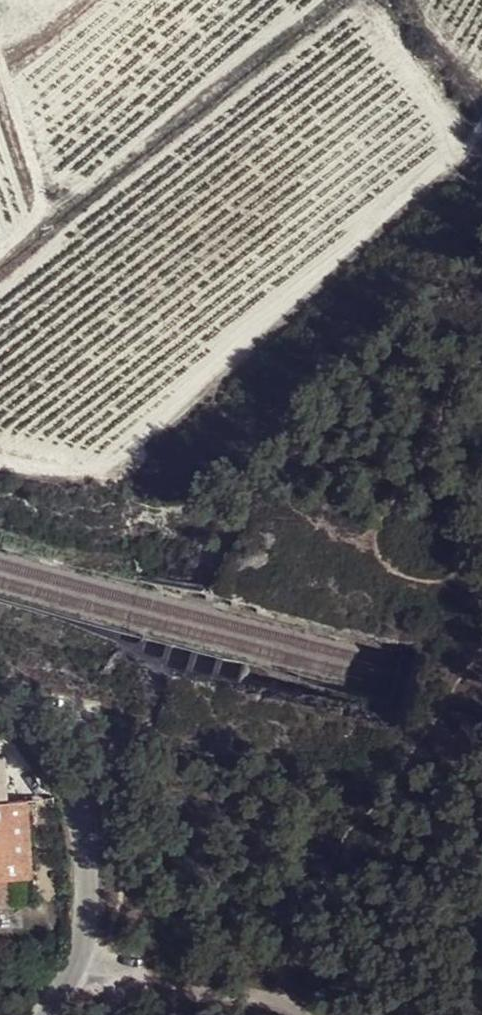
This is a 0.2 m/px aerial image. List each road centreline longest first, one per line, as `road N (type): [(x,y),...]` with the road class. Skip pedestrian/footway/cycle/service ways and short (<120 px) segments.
road 1 (track): [(0,464),(74,474),(103,464),(458,154),(446,118),(370,17)]
road 2 (unclassified): [(47,1014),(85,952),(81,809),(39,732),(1,706)]
road 3 (track): [(311,1014),(283,998),(166,984),(85,952)]
road 4 (track): [(0,64),(41,178),(40,205),(0,248)]

